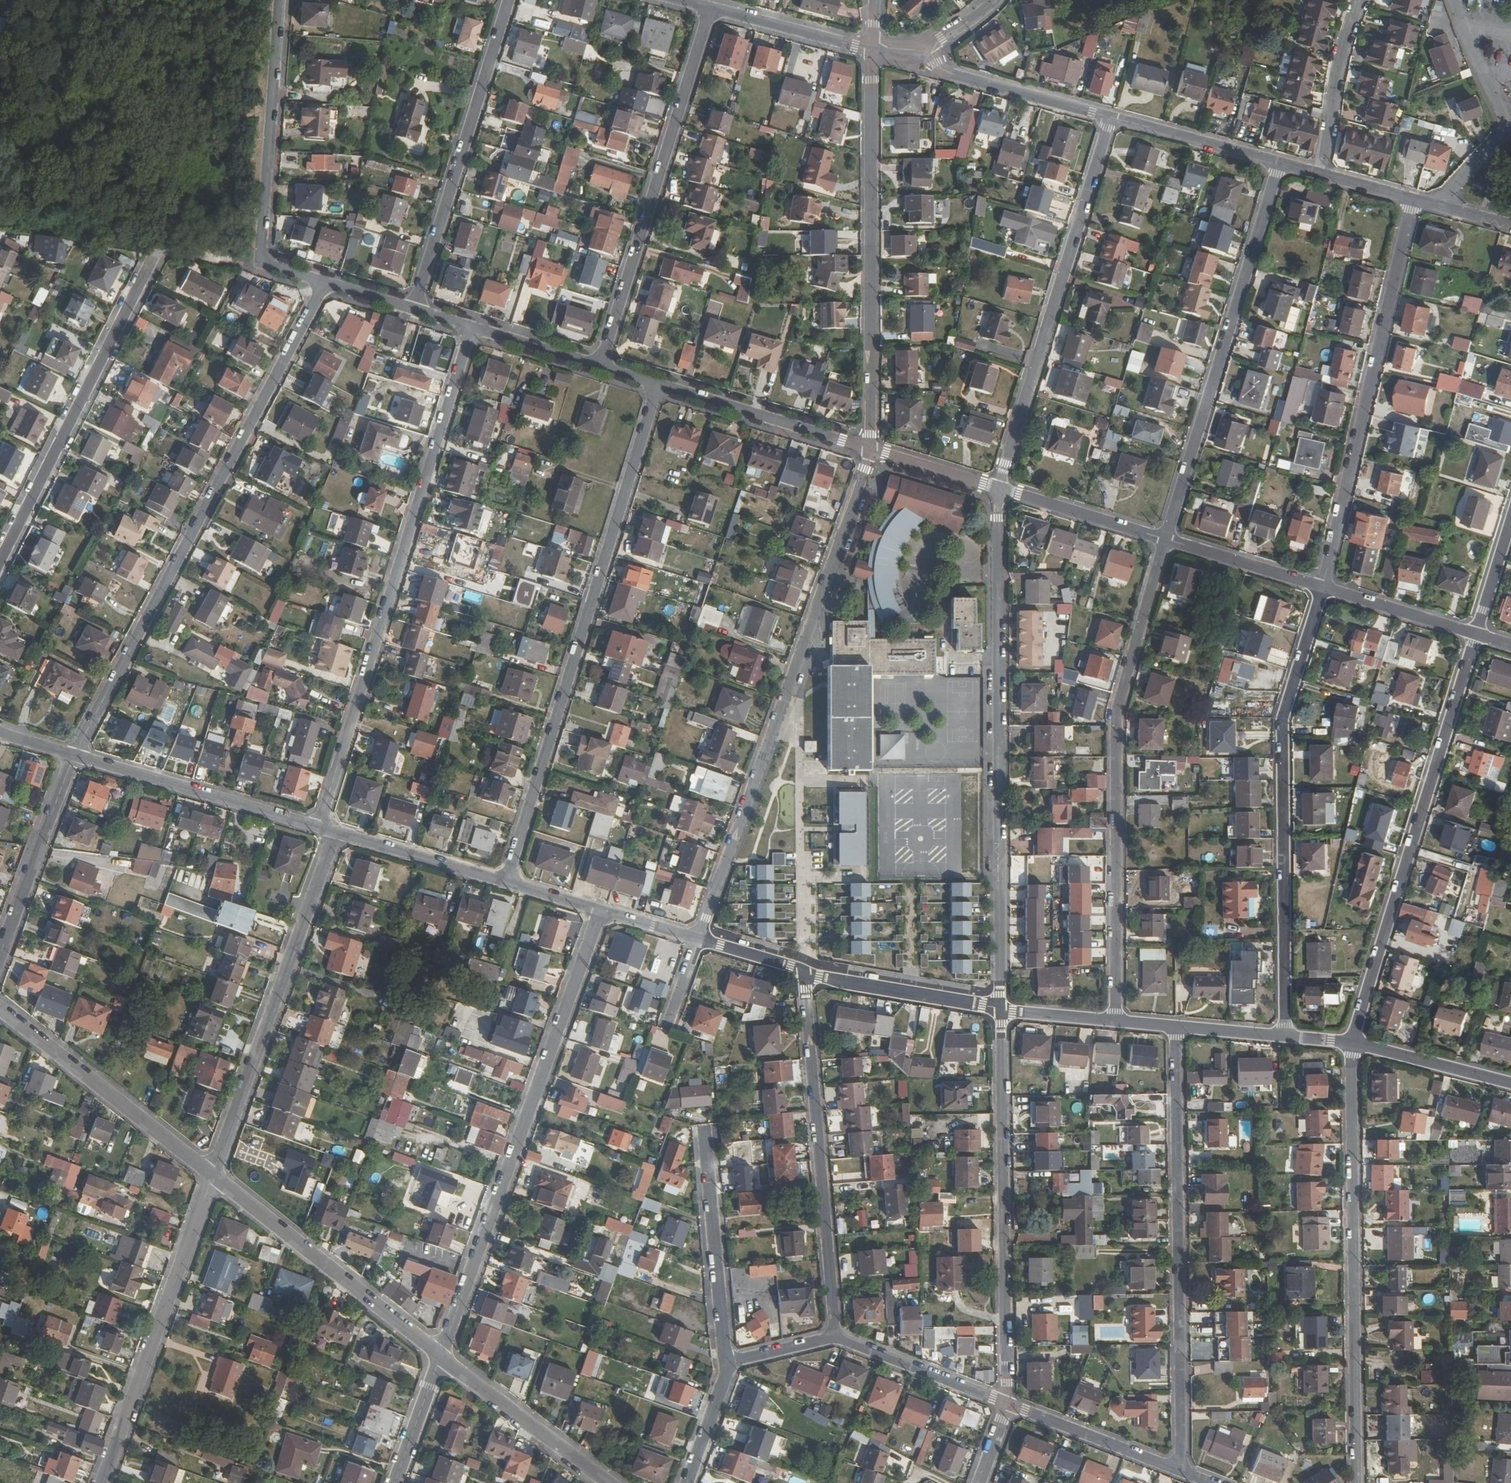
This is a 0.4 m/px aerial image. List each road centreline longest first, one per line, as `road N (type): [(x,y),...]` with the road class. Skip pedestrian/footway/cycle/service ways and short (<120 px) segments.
road 1 (residential): [(74,755),(326,283)]
road 2 (residential): [(319,827),(473,328)]
road 3 (residential): [(999,488),(1000,1009)]
road 4 (residential): [(504,882),(656,384)]
road 5 (residential): [(699,939),(870,449)]
road 6 (residential): [(1116,1021),(1117,711),(1166,540)]
road 7 (residential): [(600,910),(441,1357)]
road 8 (residential): [(1285,1036),(1282,719),(1323,588)]
road 9 (residential): [(1180,1472),(1176,1026)]
road 10 (residential): [(1352,1043),(1356,1482)]
road 11 (residential): [(1352,1043),(1476,634)]
road 12 (residential): [(1323,588),(1413,198)]
road 13 (residential): [(870,449),(872,49)]
road 14 (residential): [(1000,1009),(1006,1403)]
road 15 (residential): [(1166,540),(1279,163)]
road 16 (residential): [(1111,117),(999,488)]
road 17 (residential): [(602,367),(710,8)]
road 18 (residential): [(835,1337),(804,972)]
road 19 (residential): [(336,832),(213,1175)]
road 20 (residential): [(0,560),(153,255)]
road 21 (residential): [(102,1482),(213,1175)]
road 22 (residential): [(509,0),(413,310)]
road 23 (tertiary): [(441,1357),(213,1175)]
road 24 (tertiary): [(0,1007),(213,1175)]
road 25 (residential): [(259,262),(280,0)]
road 26 (residential): [(74,755),(319,827)]
road 27 (residential): [(726,1363),(704,1125)]
road 28 (residential): [(656,384),(870,449)]
road 29 (residential): [(0,957),(74,755)]
road 30 (tertiary): [(609,1482),(441,1357)]
road 31 (residential): [(927,47),(953,74),(1111,117)]
road 32 (residential): [(804,972),(1000,1009)]
road 33 (residential): [(1180,1472),(1006,1403)]
road 34 (residential): [(1006,1403),(835,1337)]
road 35 (residential): [(1318,173),(1360,0)]
road 36 (residential): [(336,832),(504,882)]
road 37 (residential): [(999,488),(1166,540)]
road 38 (residential): [(1111,117),(1279,163)]
road 39 (residential): [(710,8),(872,49)]
road 40 (residential): [(1166,540),(1323,588)]
road 41 (residential): [(1352,1043),(1510,1083)]
road 42 (residential): [(1323,588),(1476,634)]
road 43 (residential): [(1454,0),(1506,133)]
road 44 (residential): [(473,328),(602,367)]
road 45 (residential): [(870,449),(999,488)]
road 46 (residential): [(395,1482),(441,1357)]
road 47 (residential): [(687,1482),(726,1363)]

